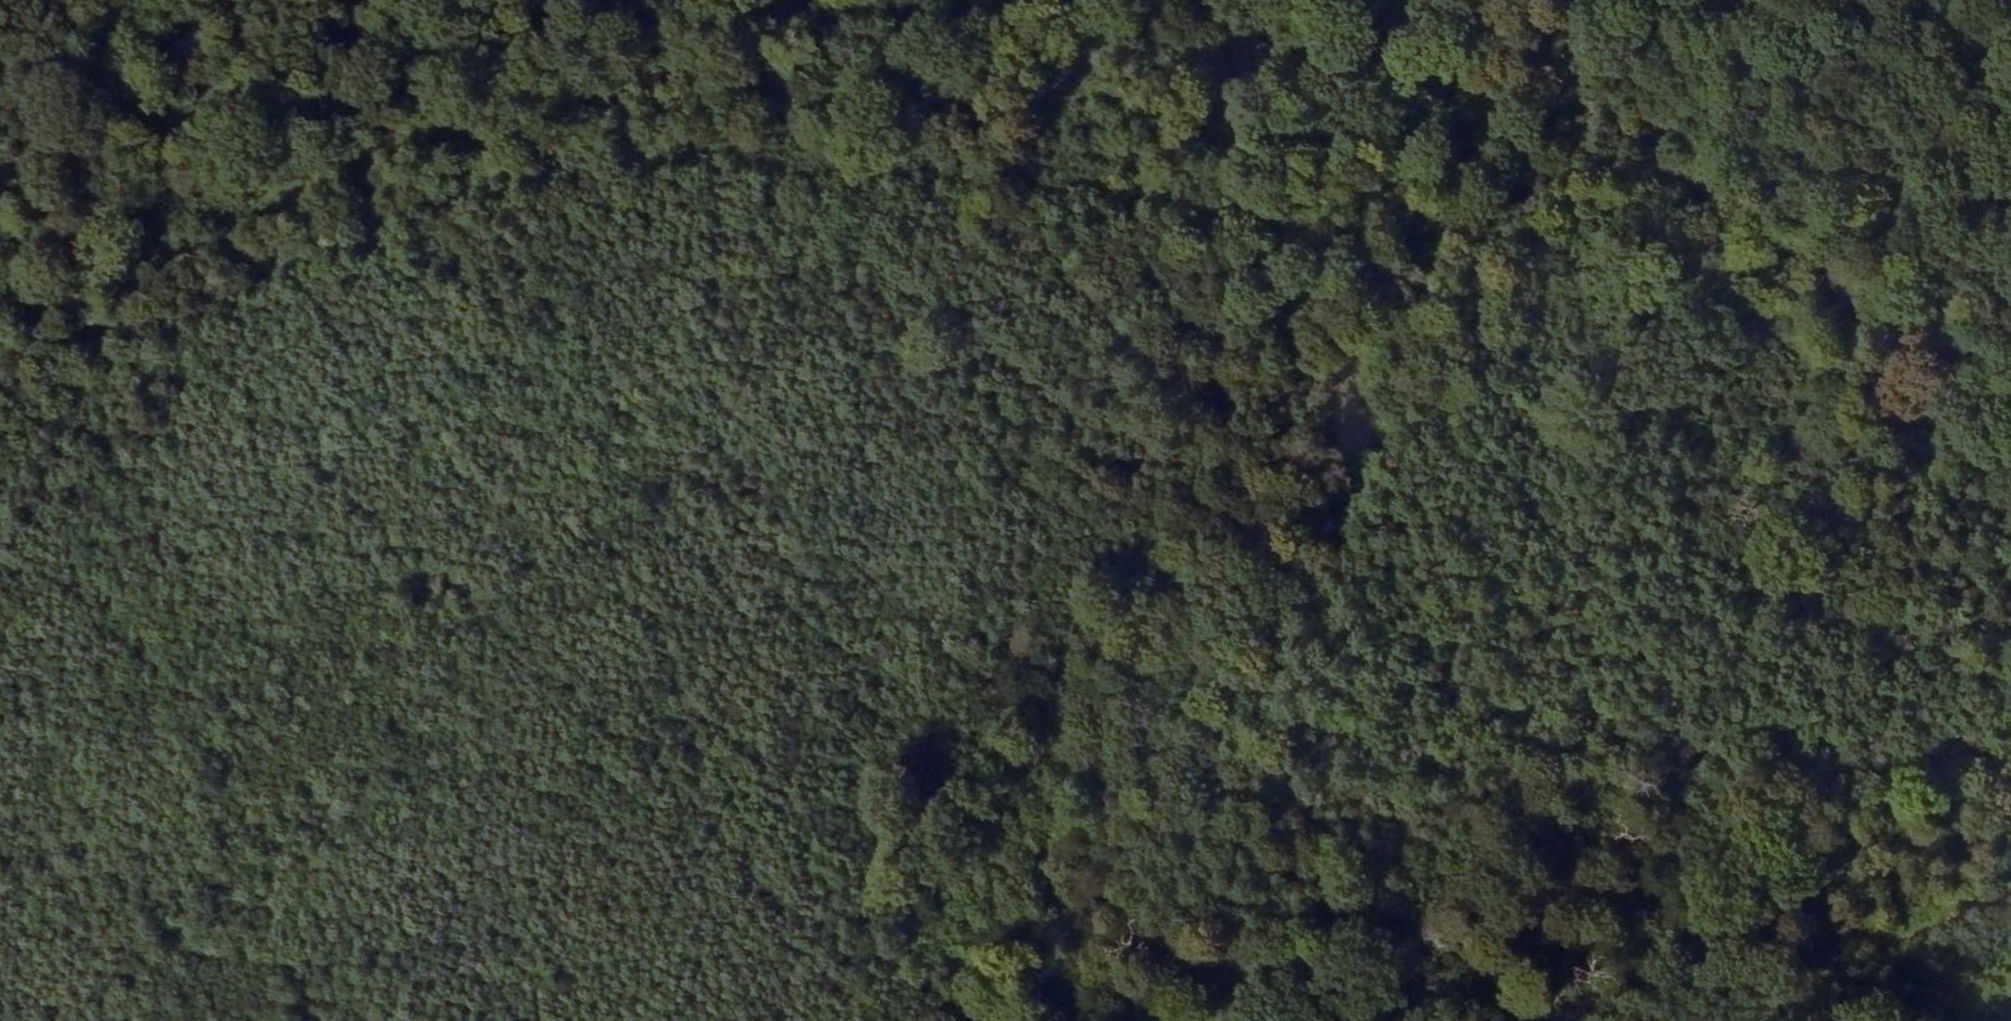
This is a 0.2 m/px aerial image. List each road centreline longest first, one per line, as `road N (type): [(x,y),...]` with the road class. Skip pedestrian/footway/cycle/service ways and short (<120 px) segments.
road 1 (track): [(1477,0),(1669,175),(2010,401)]
road 2 (track): [(2010,893),(1828,972),(1761,1020)]

